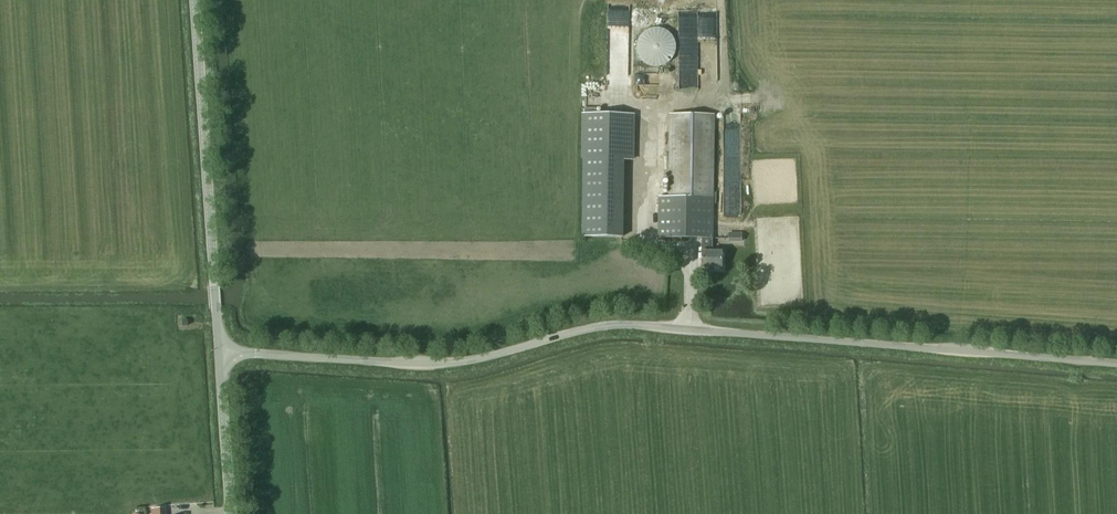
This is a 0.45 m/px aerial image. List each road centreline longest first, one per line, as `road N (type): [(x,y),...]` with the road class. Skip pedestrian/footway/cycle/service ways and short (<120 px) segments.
road 1 (unclassified): [(1116,368),(606,327),(452,366),(222,353)]
road 2 (unclassified): [(222,353),(194,0)]
road 3 (unclassified): [(232,513),(222,353)]

